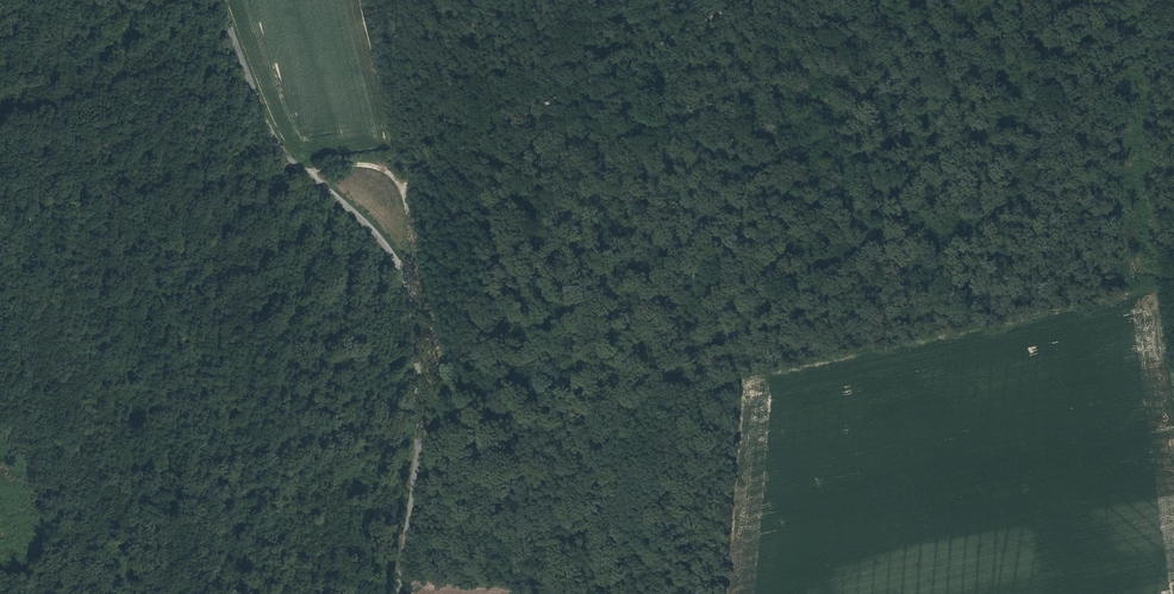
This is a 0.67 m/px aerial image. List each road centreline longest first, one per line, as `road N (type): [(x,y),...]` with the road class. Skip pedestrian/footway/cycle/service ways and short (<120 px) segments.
road 1 (track): [(739,0),(454,151),(404,189)]
road 2 (unclassified): [(402,593),(421,458),(409,277)]
road 3 (unclassified): [(314,176),(283,154),(267,127),(218,0)]
road 4 (unclassified): [(409,277),(404,189),(378,170),(314,176)]
road 5 (track): [(421,458),(267,486)]
road 6 (unclassified): [(409,277),(314,176)]

